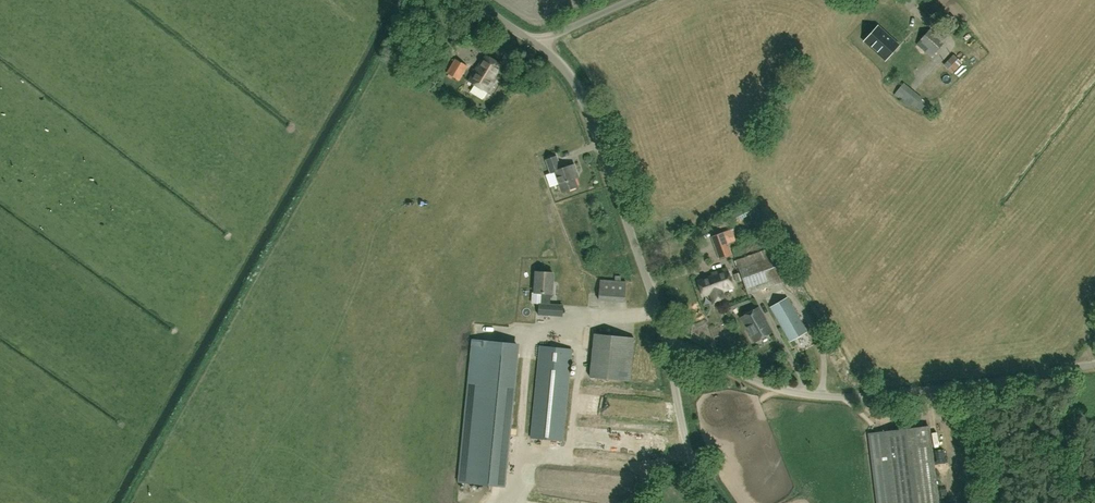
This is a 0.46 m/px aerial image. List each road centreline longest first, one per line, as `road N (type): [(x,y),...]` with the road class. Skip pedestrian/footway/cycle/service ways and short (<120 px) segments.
road 1 (unclassified): [(662,329),(751,380),(824,397),(880,396),(1094,363)]
road 2 (unclassified): [(662,329),(584,97),(537,42)]
road 3 (unclassified): [(717,502),(692,459),(662,329)]

